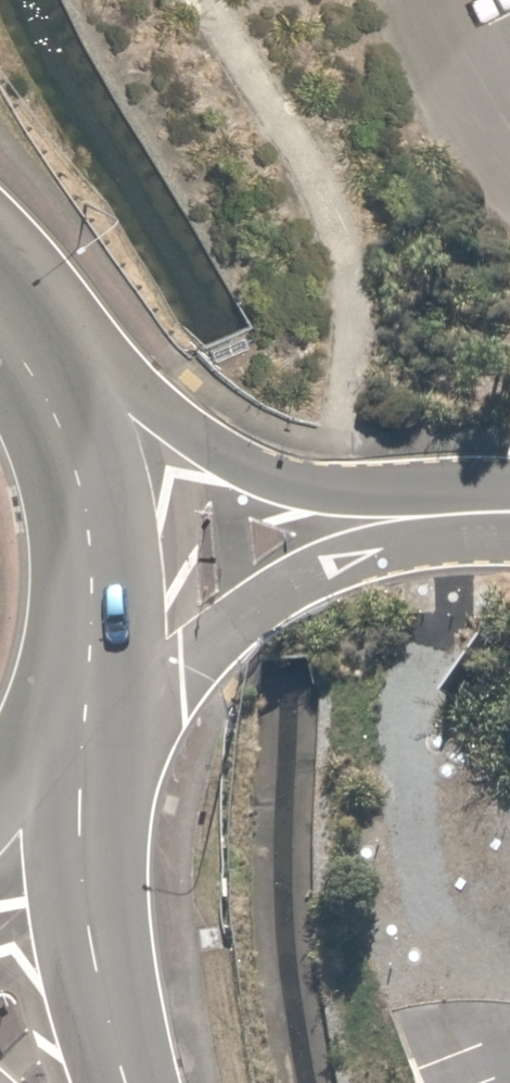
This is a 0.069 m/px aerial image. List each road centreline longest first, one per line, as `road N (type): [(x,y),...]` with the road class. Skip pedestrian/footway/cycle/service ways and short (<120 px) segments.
road 1 (unclassified): [(27,342),(250,477),(338,501),(509,512)]
road 2 (unclassified): [(509,519),(427,532),(321,567),(68,752)]
road 3 (primary): [(27,342),(85,461),(99,525),(96,654),(68,752)]
road 4 (secondary): [(61,772),(80,936),(121,1082)]

